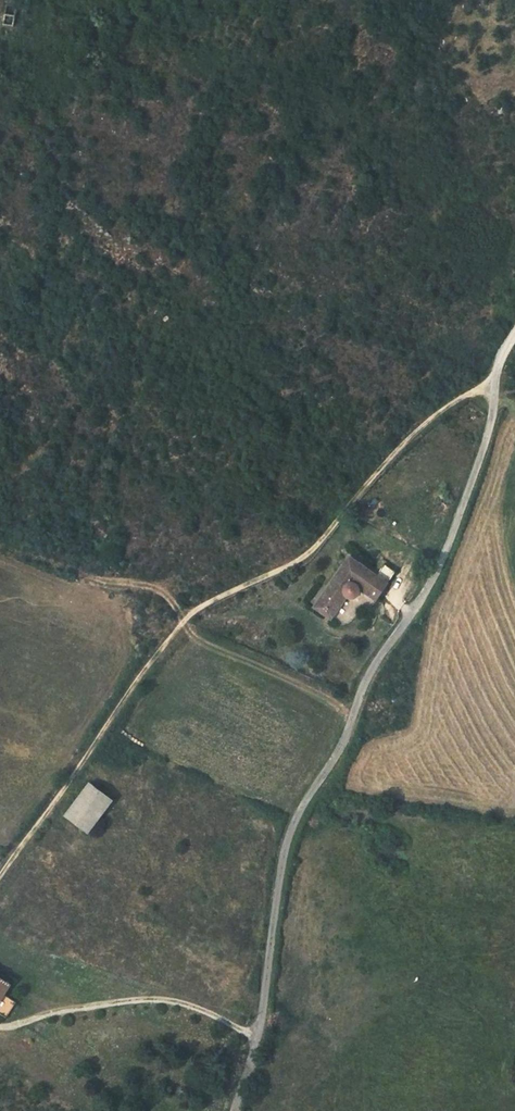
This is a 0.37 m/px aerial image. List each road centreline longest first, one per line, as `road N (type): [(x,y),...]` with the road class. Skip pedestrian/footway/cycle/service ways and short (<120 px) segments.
road 1 (unclassified): [(496,385),(492,426),(449,546),(418,610),(363,685),(340,755),(286,848),(264,1010),(236,1110)]
road 2 (track): [(514,339),(496,385),(460,397),(407,437),(309,553),(184,622),(0,878)]

